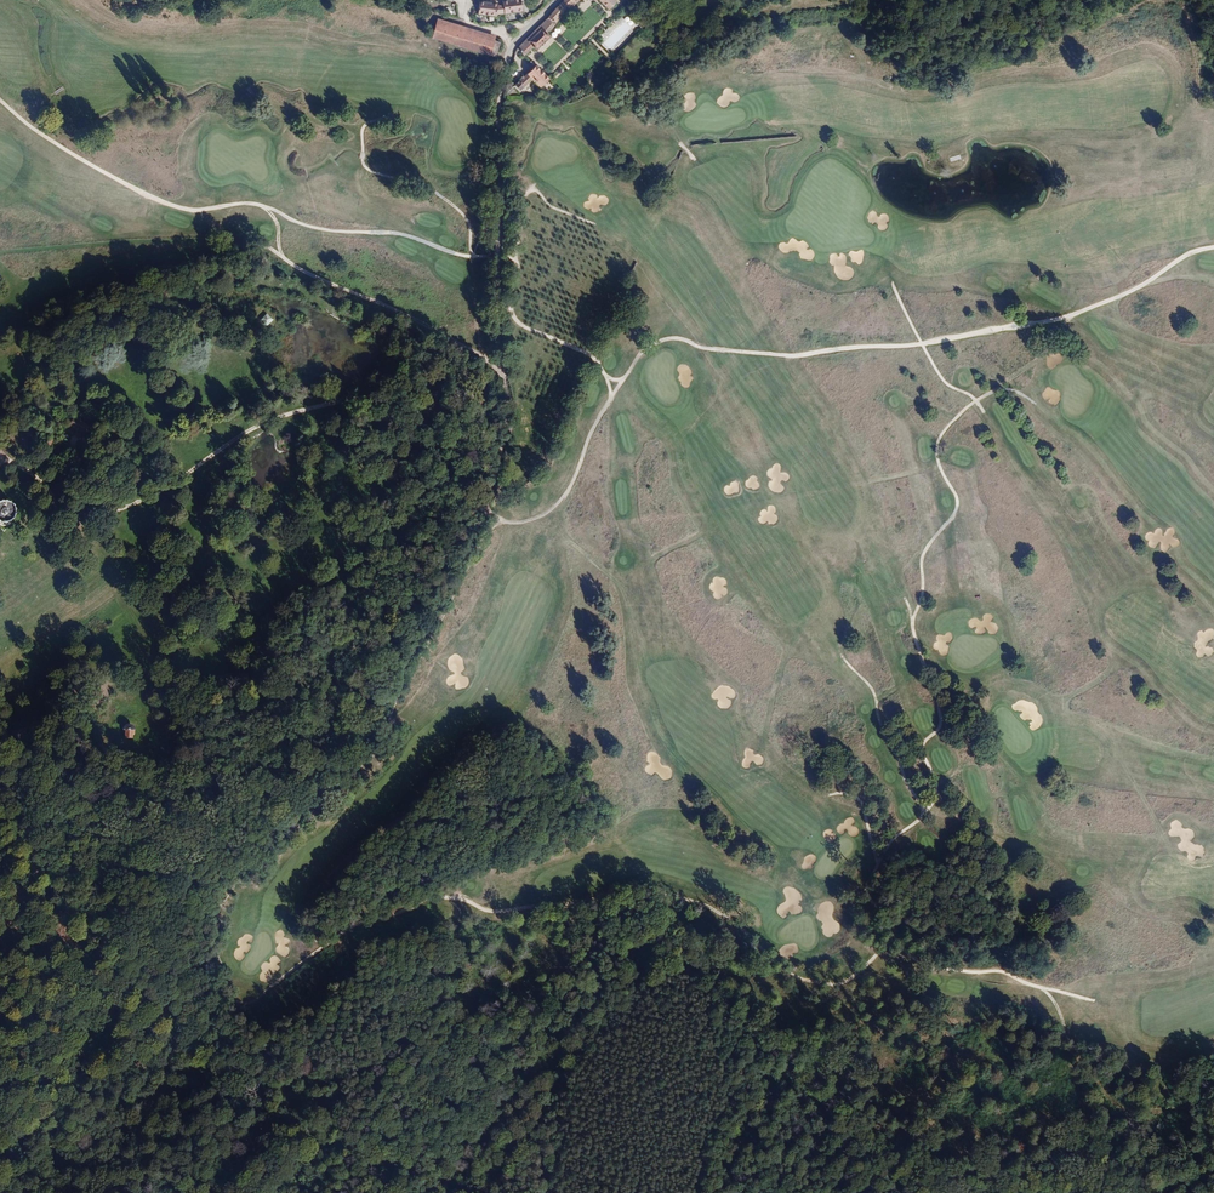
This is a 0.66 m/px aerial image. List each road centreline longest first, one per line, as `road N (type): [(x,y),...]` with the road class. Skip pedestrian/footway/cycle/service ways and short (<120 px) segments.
road 1 (track): [(0,99),(31,127),(164,203),(195,210),(251,204),(305,224),(391,232),(467,256),(514,259),(519,323),(591,355),(615,381),(662,340),(792,356),(1057,319),(1213,247)]
road 2 (track): [(489,505),(440,612),(347,776),(234,837),(179,899),(44,1114),(0,1142)]
road 3 (track): [(976,401),(939,441),(939,463),(958,507),(924,554),(911,622),(923,665),(940,684),(940,727),(921,746),(934,799),(879,862)]
road 4 (residential): [(559,0),(515,41),(500,110),(498,355),(510,436),(489,505)]
road 5 (track): [(0,826),(130,983)]
road 6 (track): [(896,288),(947,385),(976,401),(1004,389),(1024,395)]
road 7 (track): [(712,1192),(792,1070)]
road 8 (track): [(515,41),(499,29),(388,0)]

